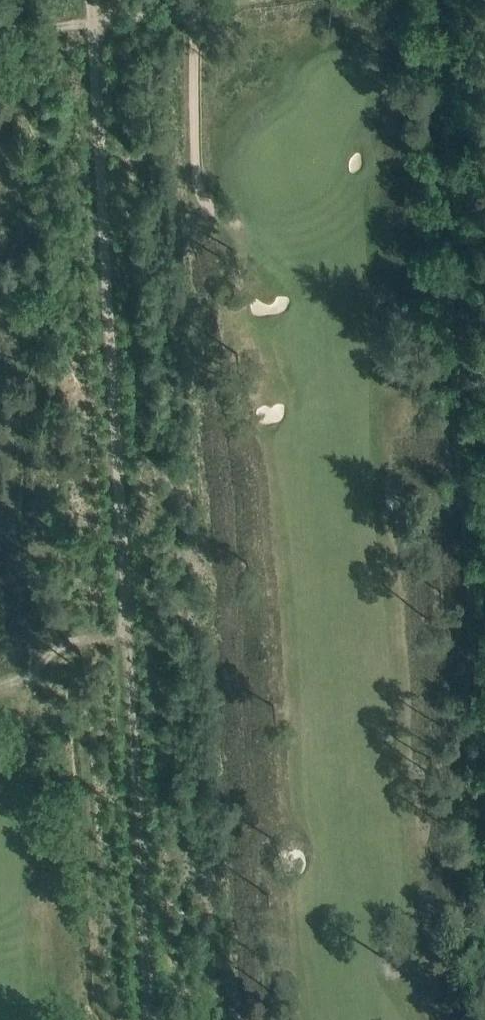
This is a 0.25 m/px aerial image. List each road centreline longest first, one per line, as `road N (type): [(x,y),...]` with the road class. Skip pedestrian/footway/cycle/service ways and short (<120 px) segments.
road 1 (track): [(442,0),(484,800)]

